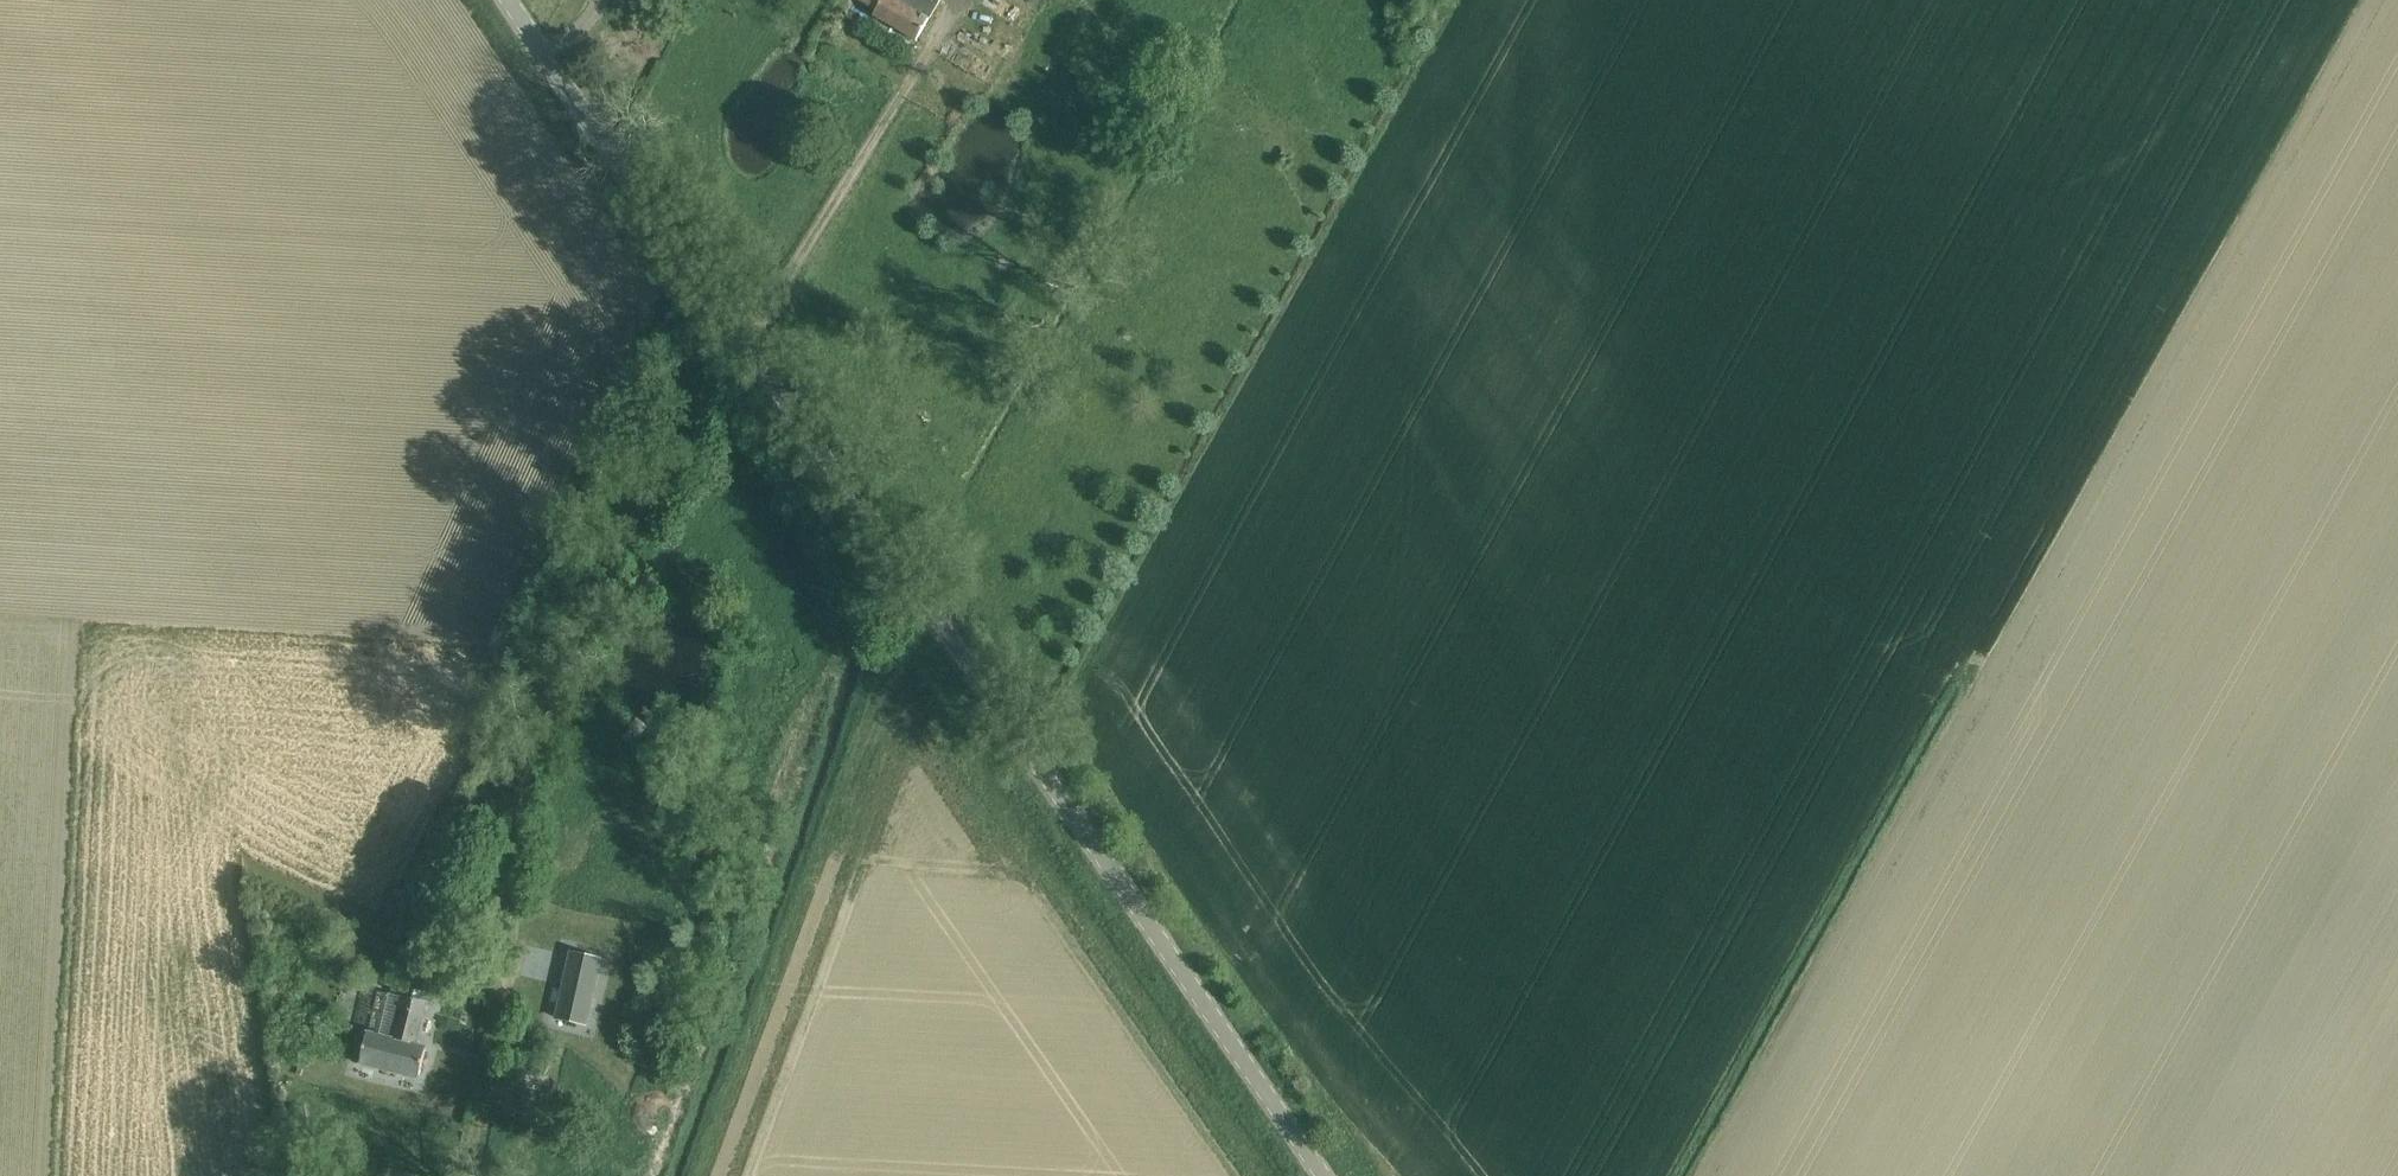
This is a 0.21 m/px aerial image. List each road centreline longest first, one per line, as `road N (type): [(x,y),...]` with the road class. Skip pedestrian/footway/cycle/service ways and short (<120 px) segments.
road 1 (tertiary): [(1321,1175),(509,0)]
road 2 (track): [(459,1175),(496,1015),(541,728),(718,351),(739,336)]

